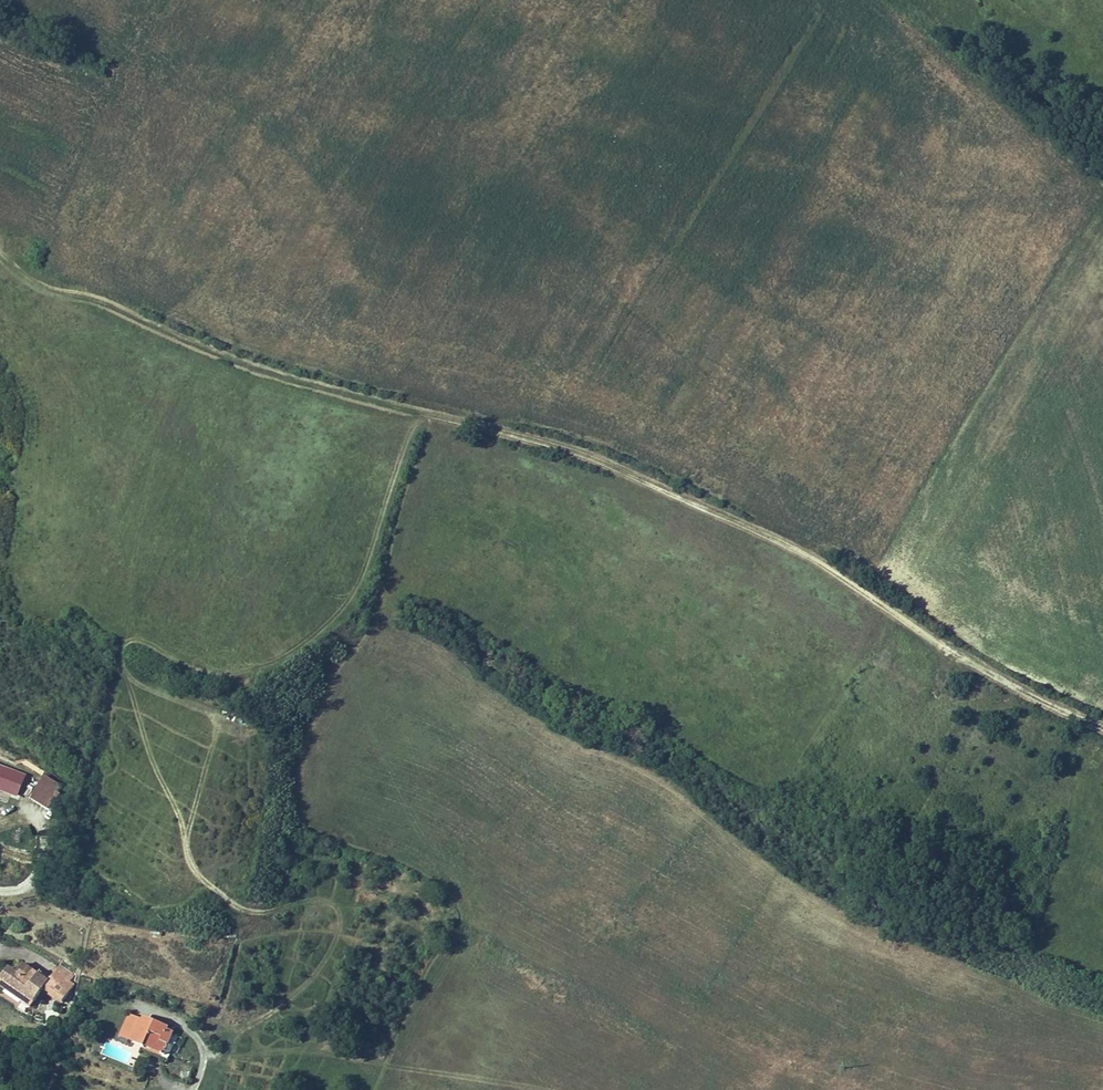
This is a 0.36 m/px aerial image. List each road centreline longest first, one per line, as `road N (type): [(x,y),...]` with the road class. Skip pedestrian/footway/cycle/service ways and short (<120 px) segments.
road 1 (track): [(1102,727),(948,649),(834,568),(578,451),(273,372),(85,298)]

